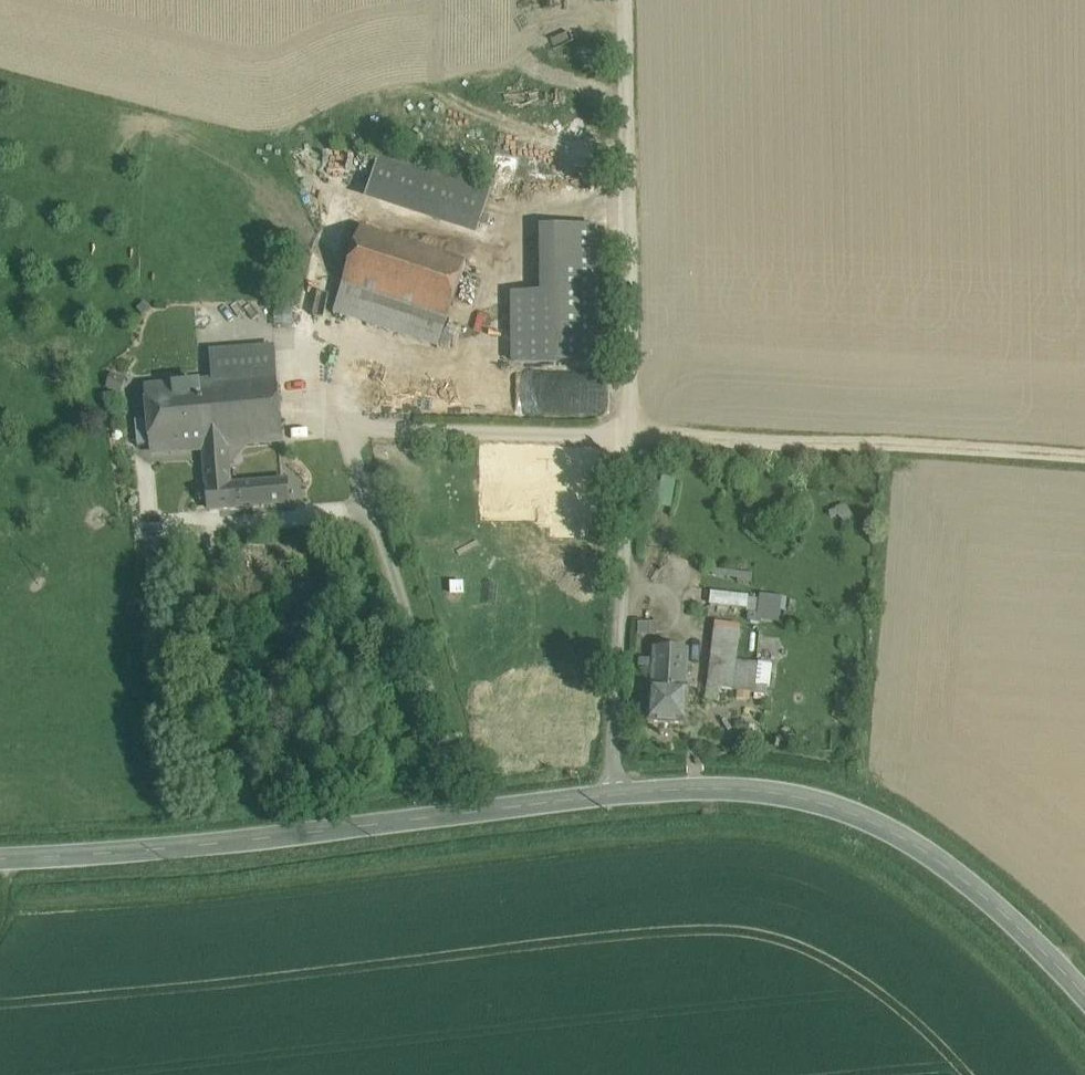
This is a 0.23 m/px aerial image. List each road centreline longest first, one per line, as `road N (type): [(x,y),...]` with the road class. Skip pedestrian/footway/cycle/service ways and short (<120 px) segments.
road 1 (secondary): [(1084,995),(972,886),(919,847),(852,814),(777,793),(615,795),(167,848),(0,860)]
road 2 (track): [(1084,457),(361,426),(355,447),(448,747),(453,815)]
road 3 (track): [(625,0),(631,438),(615,795)]
road 4 (track): [(628,217),(525,215),(475,326),(474,359),(326,360),(322,404),(355,447)]
road 5 (track): [(374,510),(151,529),(148,478)]

